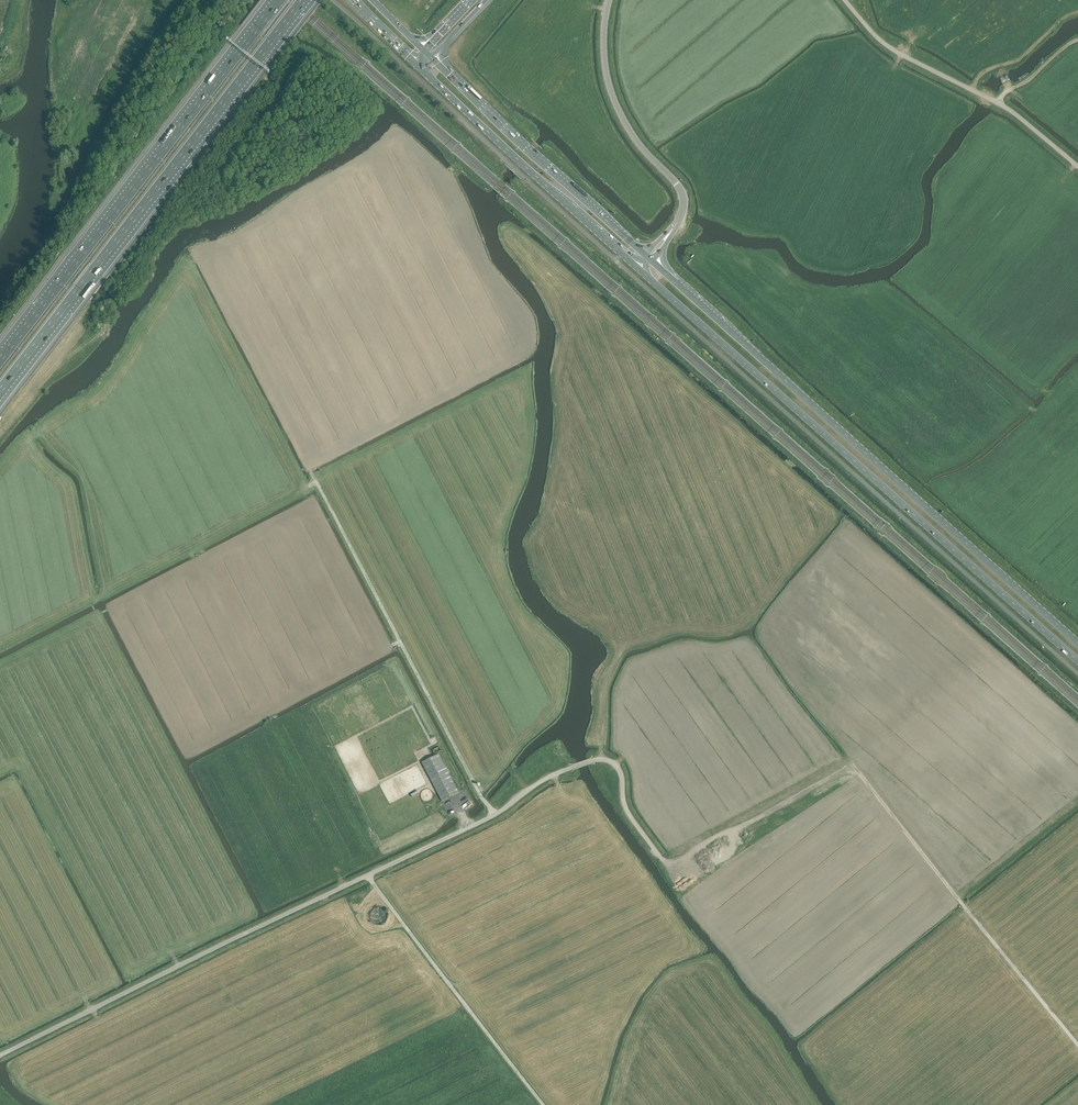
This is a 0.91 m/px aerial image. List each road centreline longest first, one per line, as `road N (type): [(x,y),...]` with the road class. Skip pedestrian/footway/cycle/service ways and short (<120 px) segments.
road 1 (primary): [(639,269),(1077,661)]
road 2 (primary): [(1077,643),(651,261)]
road 3 (track): [(668,864),(854,770),(1077,1045)]
road 4 (unclassified): [(0,1056),(494,815)]
road 5 (motorway): [(0,395),(303,0)]
road 6 (motorway): [(279,0),(0,359)]
road 7 (primary): [(417,64),(639,269)]
road 8 (primary): [(645,255),(432,57)]
road 9 (unclassified): [(1077,165),(1010,110),(888,47),(845,0)]
road 10 (track): [(544,1104),(369,877)]
road 11 (unclassified): [(673,228),(681,191),(636,139),(607,80),(609,0)]
road 12 (track): [(494,815),(400,641),(392,646)]
road 13 (track): [(400,641),(317,482),(309,486)]
road 14 (track): [(1077,13),(971,89)]

